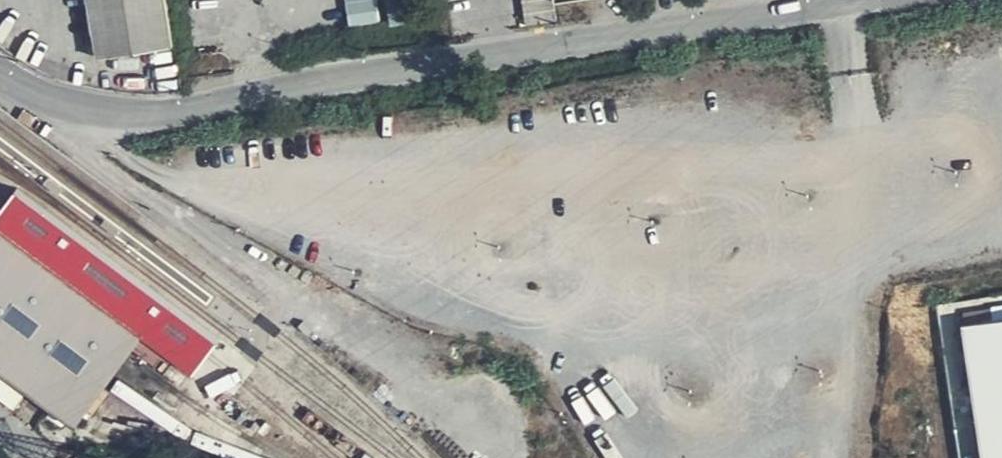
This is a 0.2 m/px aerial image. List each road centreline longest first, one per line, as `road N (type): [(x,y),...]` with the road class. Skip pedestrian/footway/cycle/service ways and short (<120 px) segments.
road 1 (tertiary): [(0,75),(58,107),(143,117),(871,0)]

